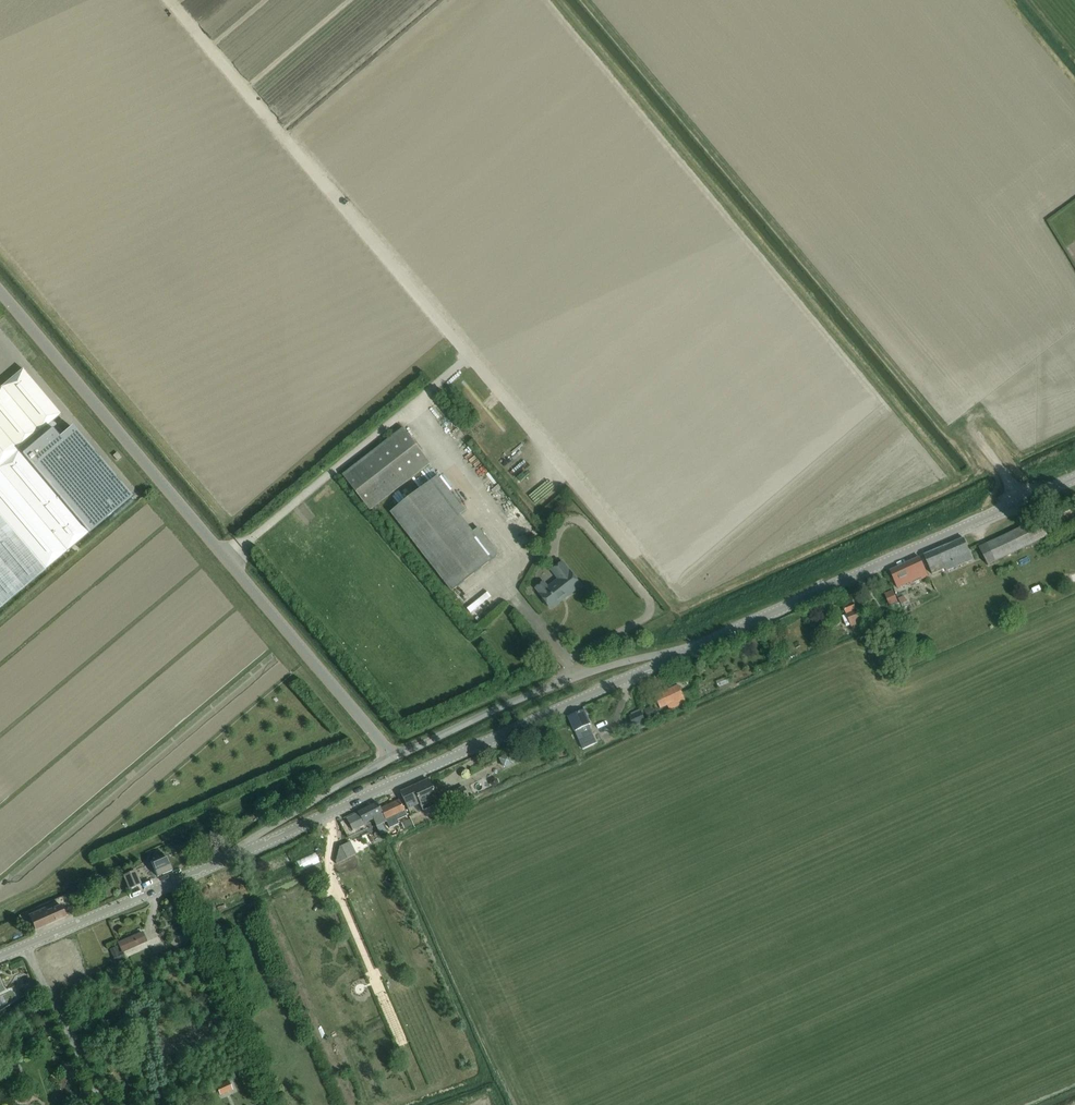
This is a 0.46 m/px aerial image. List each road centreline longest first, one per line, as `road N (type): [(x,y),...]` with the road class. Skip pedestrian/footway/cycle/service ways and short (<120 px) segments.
road 1 (track): [(169,0),(633,552)]
road 2 (residential): [(393,756),(0,290)]
road 3 (tertiary): [(235,856),(699,647)]
road 4 (tertiary): [(699,647),(1074,476)]
road 5 (residential): [(393,756),(576,674),(699,647)]
road 6 (tertiary): [(0,955),(235,856)]
road 7 (residential): [(235,856),(301,805),(393,756)]
road 8 (track): [(972,423),(1017,503),(1028,510),(1074,498)]

